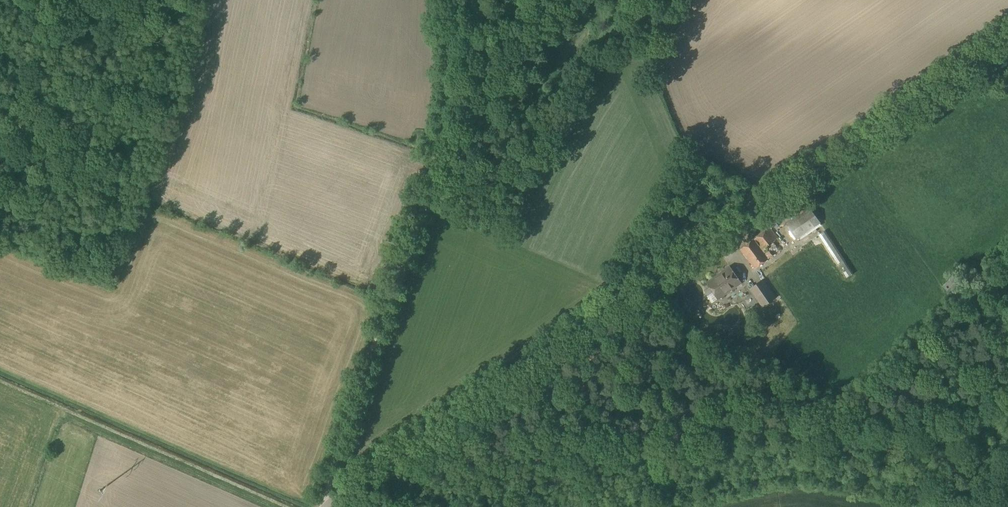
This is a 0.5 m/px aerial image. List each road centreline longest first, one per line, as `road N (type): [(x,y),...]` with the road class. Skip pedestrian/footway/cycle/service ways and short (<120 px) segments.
road 1 (tertiary): [(328,506),(1007,38)]
road 2 (track): [(451,0),(434,170),(328,496)]

